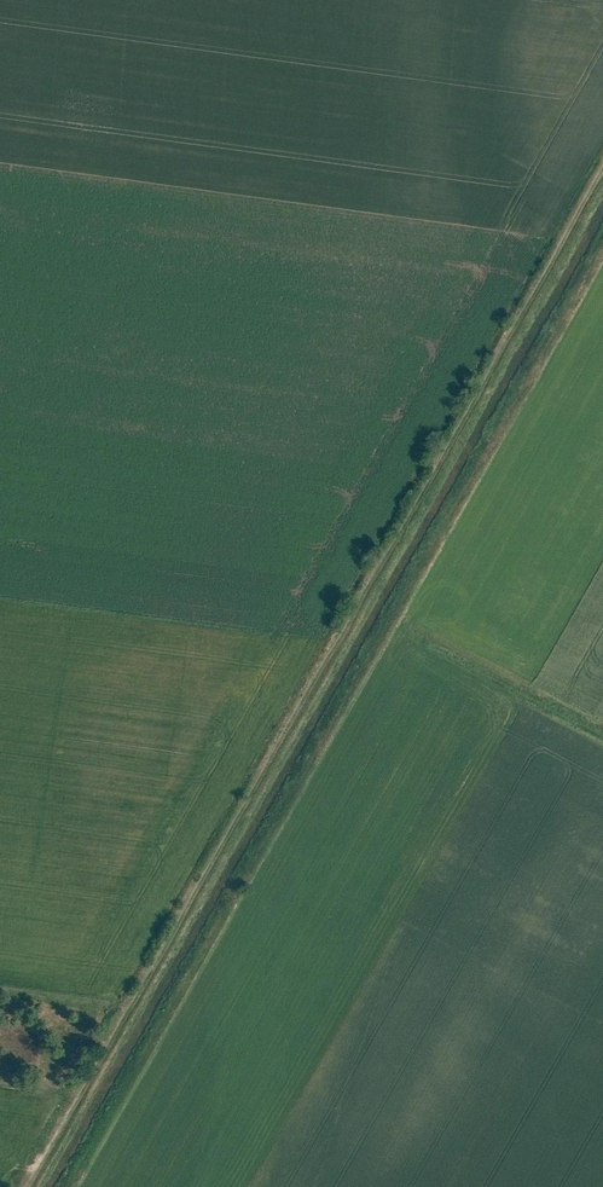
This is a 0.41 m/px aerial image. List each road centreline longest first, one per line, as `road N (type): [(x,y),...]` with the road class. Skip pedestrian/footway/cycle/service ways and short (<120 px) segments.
road 1 (track): [(602,170),(128,1006)]
road 2 (track): [(128,1006),(27,1186)]

